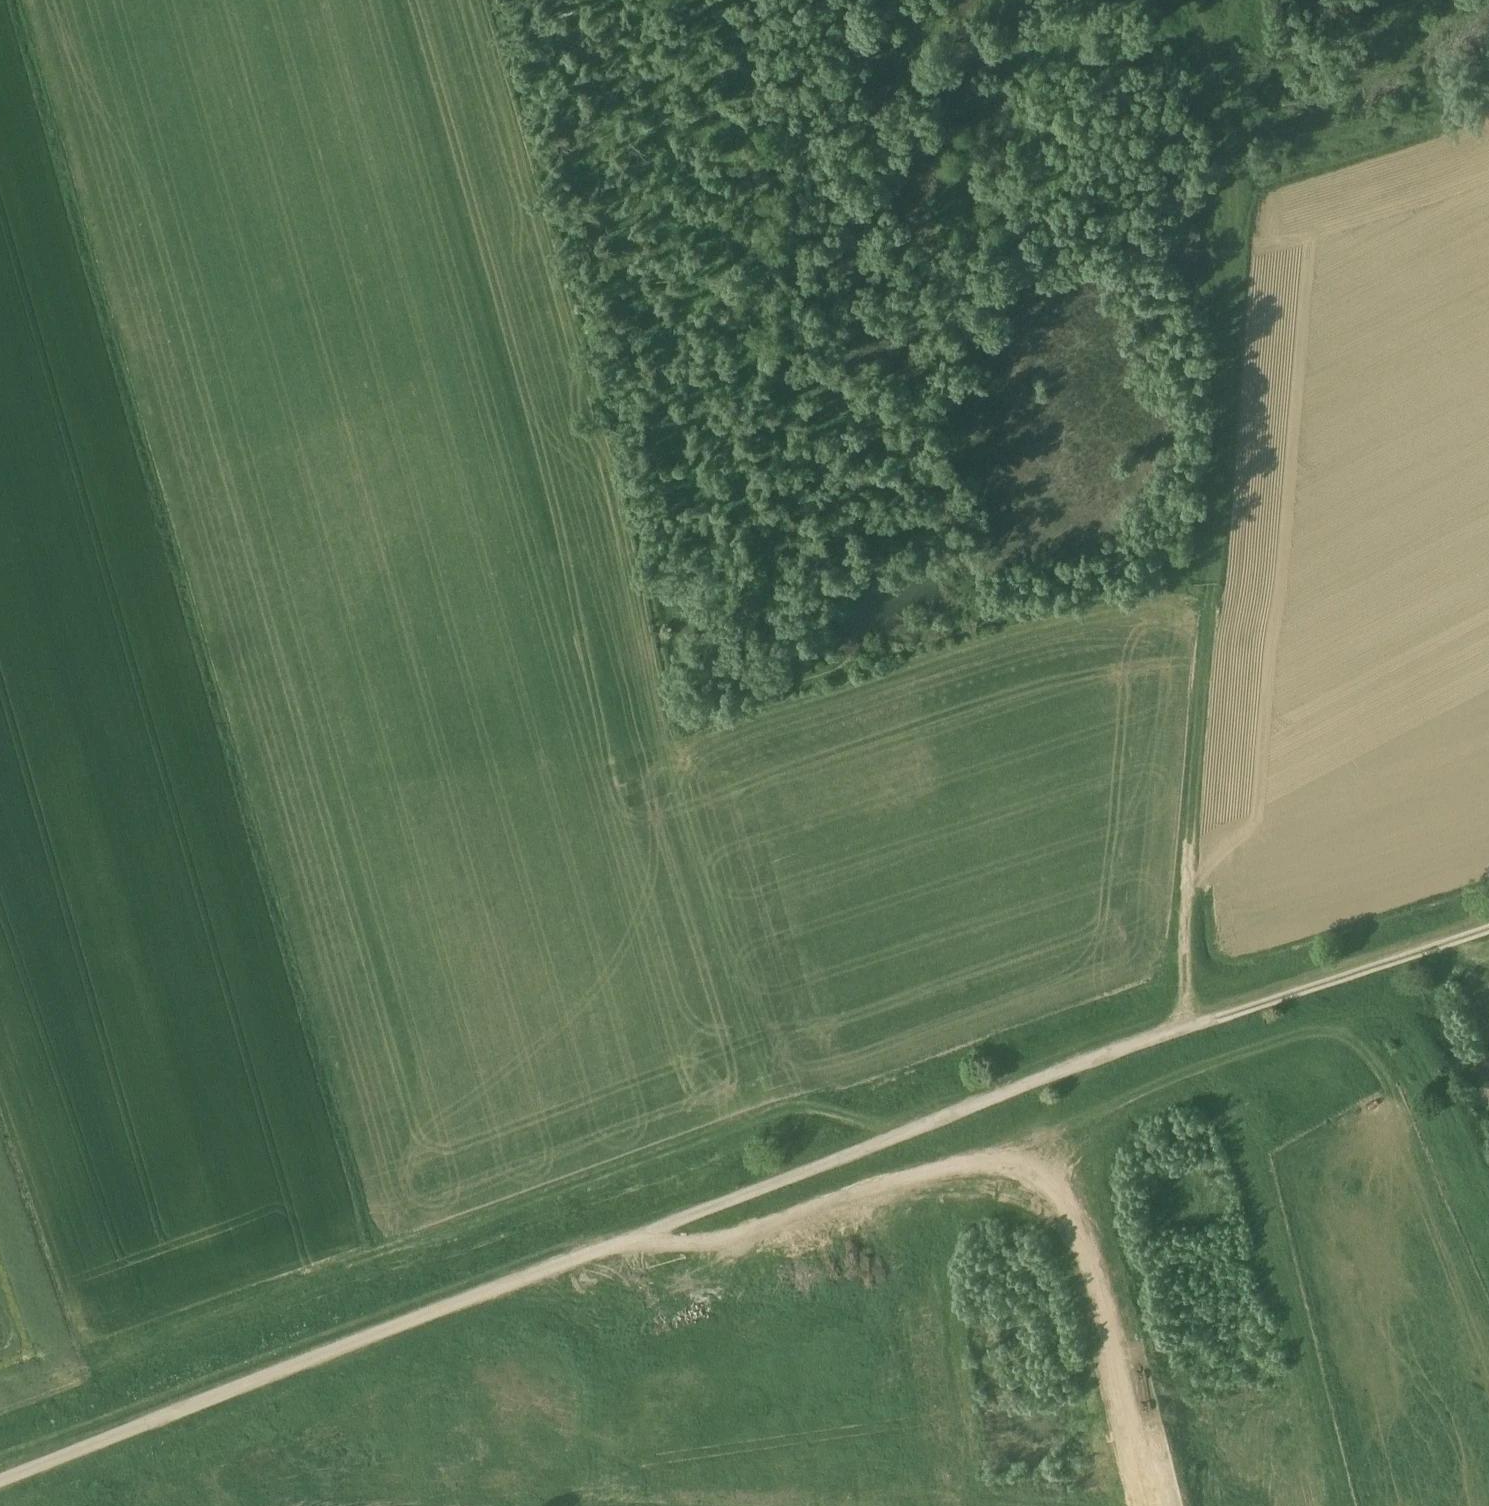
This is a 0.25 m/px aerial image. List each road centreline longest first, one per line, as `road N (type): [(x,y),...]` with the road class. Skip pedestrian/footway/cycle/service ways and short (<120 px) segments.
road 1 (unclassified): [(0,1479),(1210,1021)]
road 2 (track): [(1195,1026),(1185,981),(1186,899),(1237,215),(1212,72),(1190,0)]

